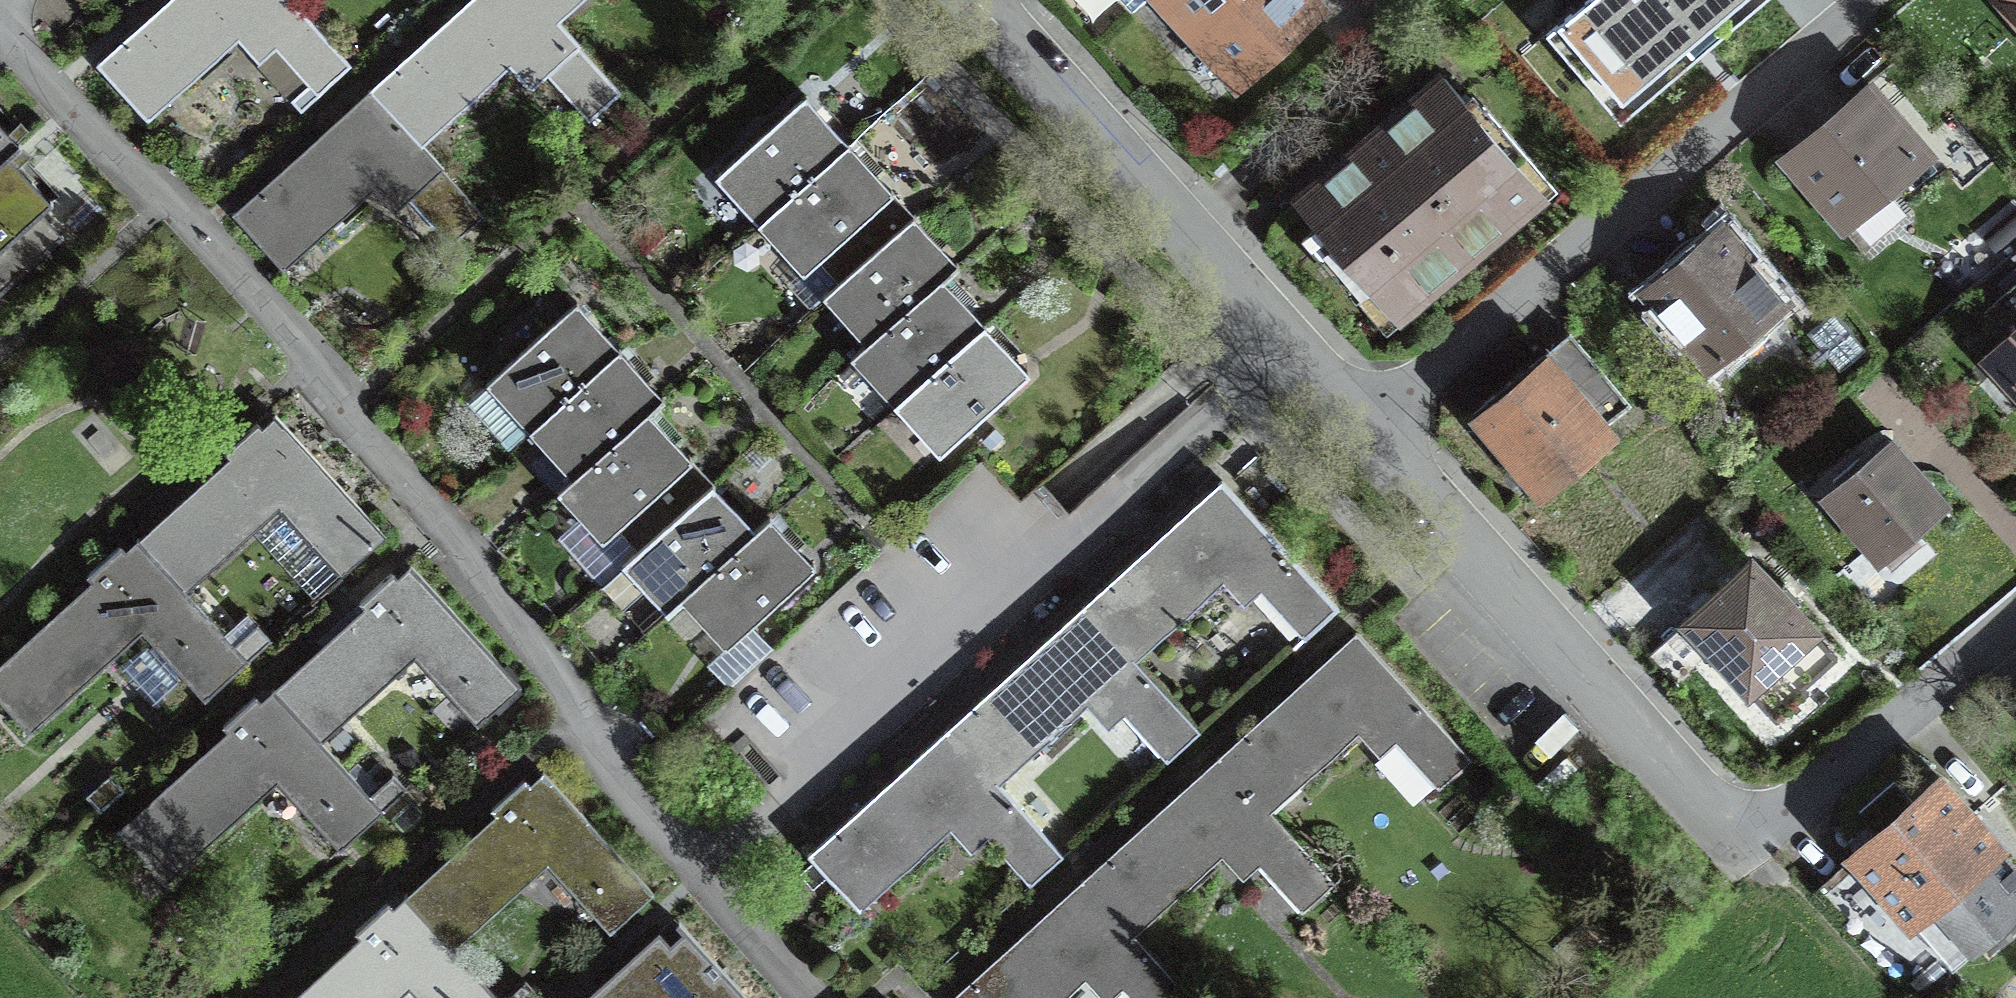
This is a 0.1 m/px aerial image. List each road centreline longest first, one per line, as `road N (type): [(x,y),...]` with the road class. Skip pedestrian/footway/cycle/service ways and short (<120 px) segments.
road 1 (residential): [(1354,438),(1871,0)]
road 2 (residential): [(958,0),(1354,438)]
road 3 (residential): [(1354,438),(1737,846)]
road 4 (residential): [(2015,617),(1737,846)]

